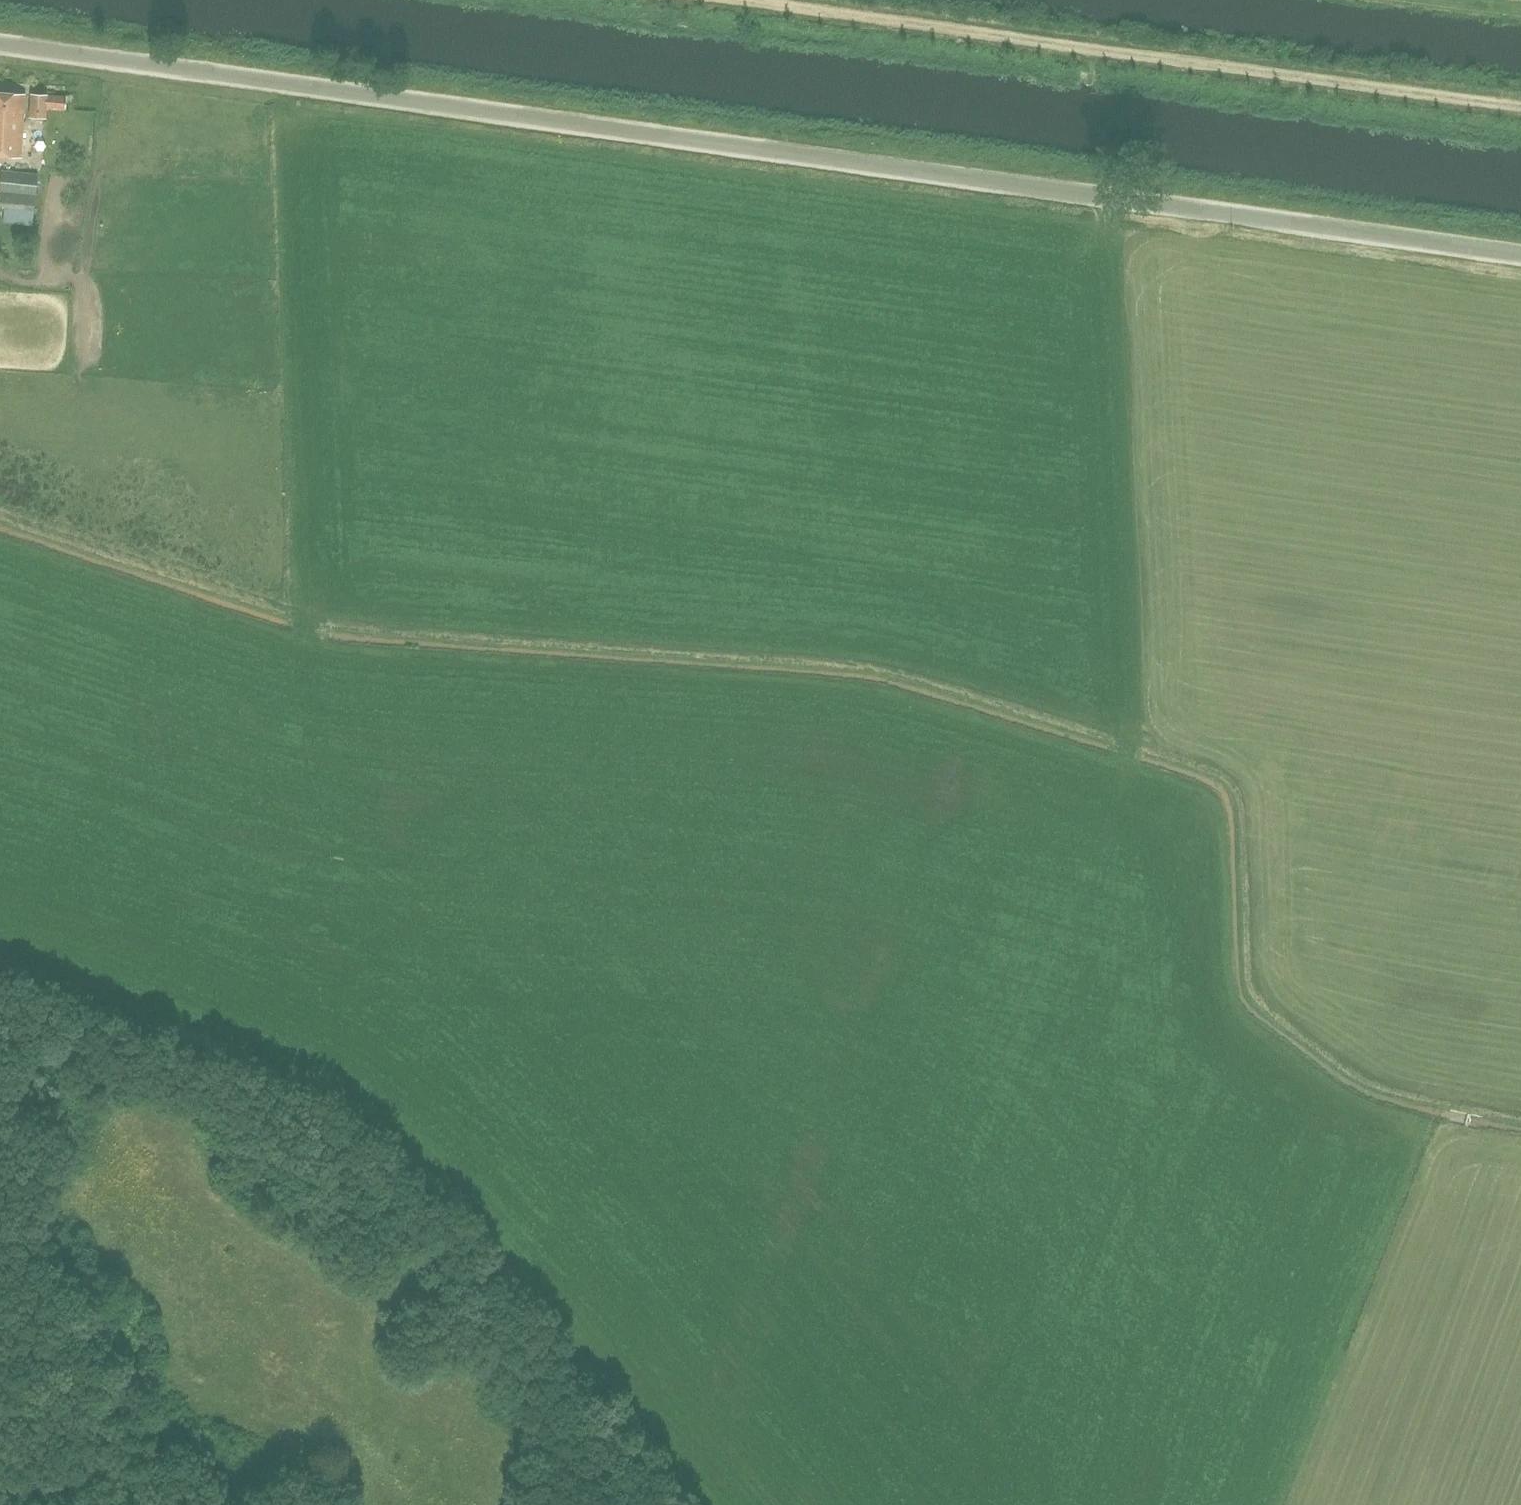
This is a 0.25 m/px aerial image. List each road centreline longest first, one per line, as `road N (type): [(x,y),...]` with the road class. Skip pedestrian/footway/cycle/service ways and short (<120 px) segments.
road 1 (unclassified): [(0,44),(1520,255)]
road 2 (track): [(1520,106),(720,0)]

